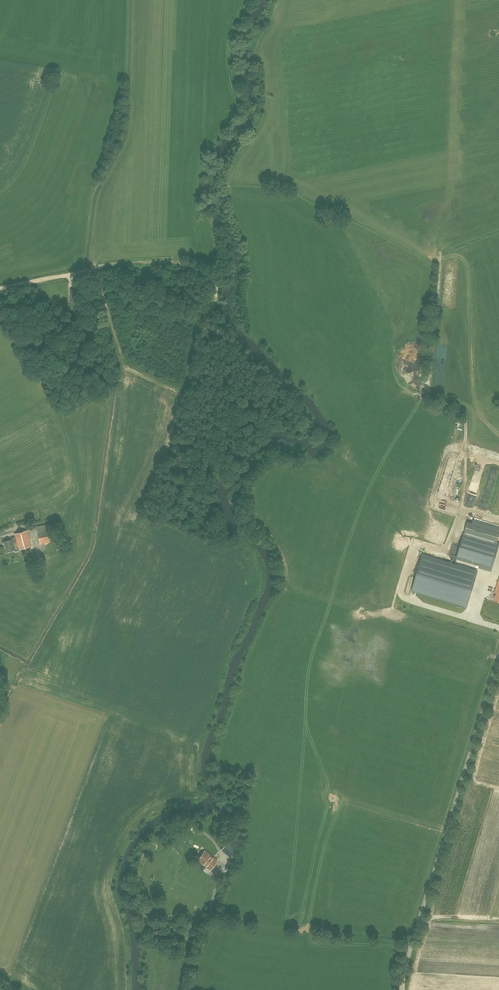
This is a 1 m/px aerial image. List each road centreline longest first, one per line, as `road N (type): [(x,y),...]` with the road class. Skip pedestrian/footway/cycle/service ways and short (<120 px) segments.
road 1 (track): [(181,401),(216,288),(207,275),(172,263),(94,269),(123,369)]
road 2 (unclassified): [(402,989),(498,662)]

